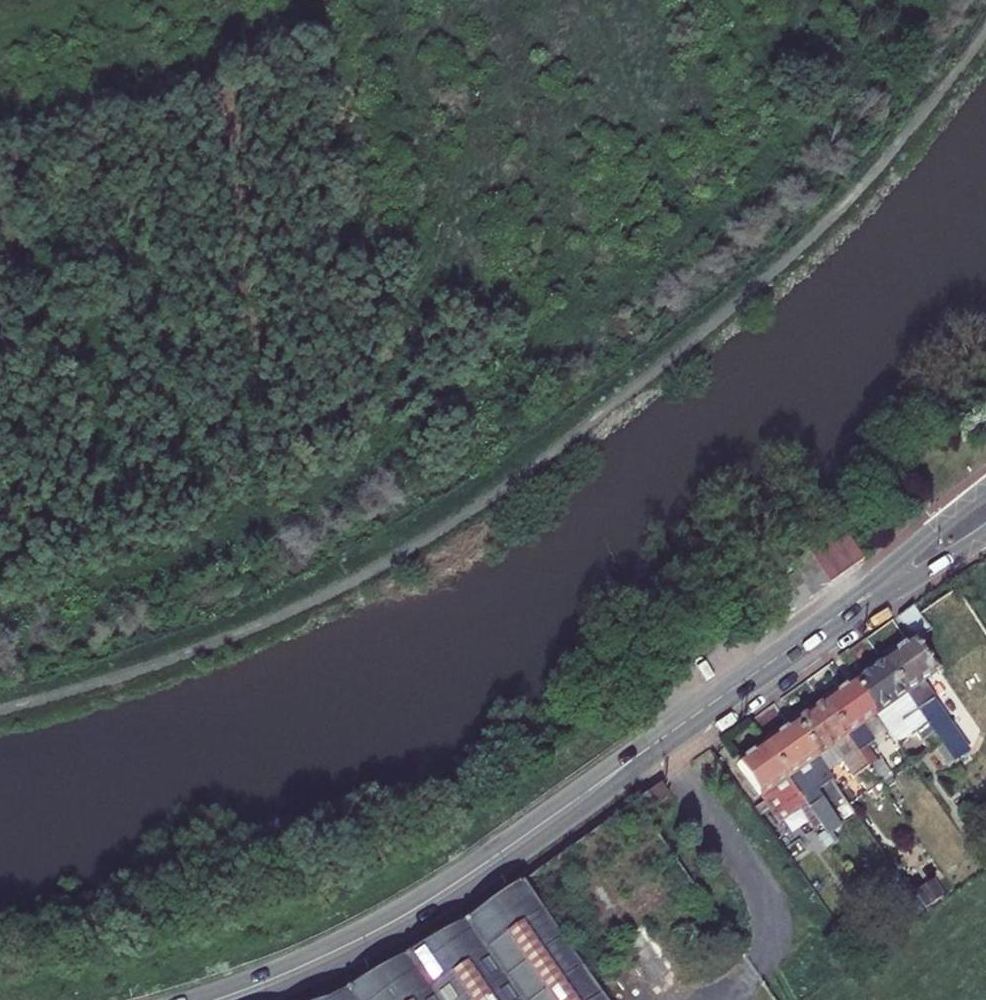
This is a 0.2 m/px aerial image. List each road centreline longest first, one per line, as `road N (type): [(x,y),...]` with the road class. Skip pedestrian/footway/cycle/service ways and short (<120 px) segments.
road 1 (secondary): [(225,999),(316,964),(422,907),(809,635)]
road 2 (secondary): [(985,486),(809,635)]
road 3 (secondary): [(809,635),(985,534)]

